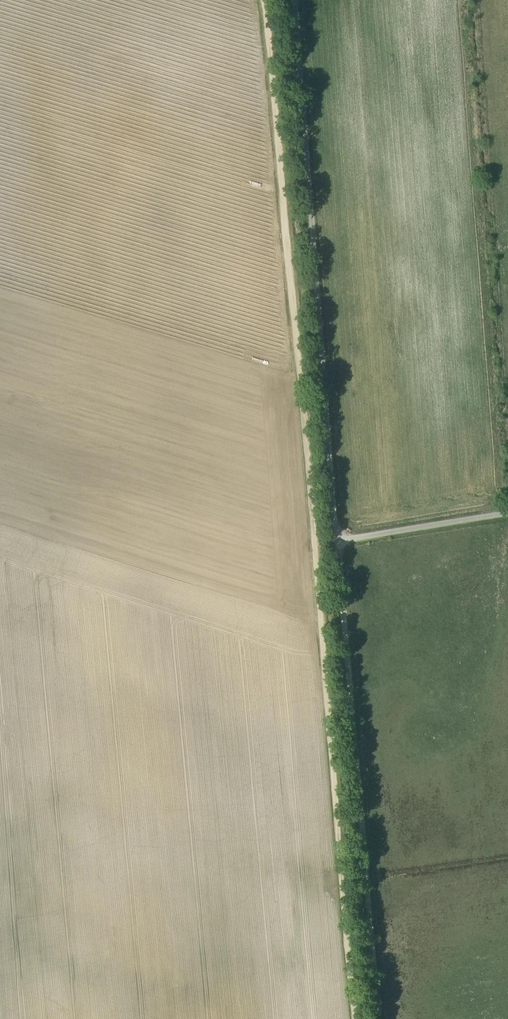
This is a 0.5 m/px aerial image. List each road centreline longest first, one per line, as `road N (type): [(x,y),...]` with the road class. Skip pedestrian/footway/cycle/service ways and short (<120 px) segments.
road 1 (track): [(315,541),(270,0)]
road 2 (track): [(289,0),(337,540)]
road 3 (track): [(337,540),(381,1018)]
road 4 (track): [(355,1018),(315,541)]
road 5 (track): [(507,512),(337,540)]

